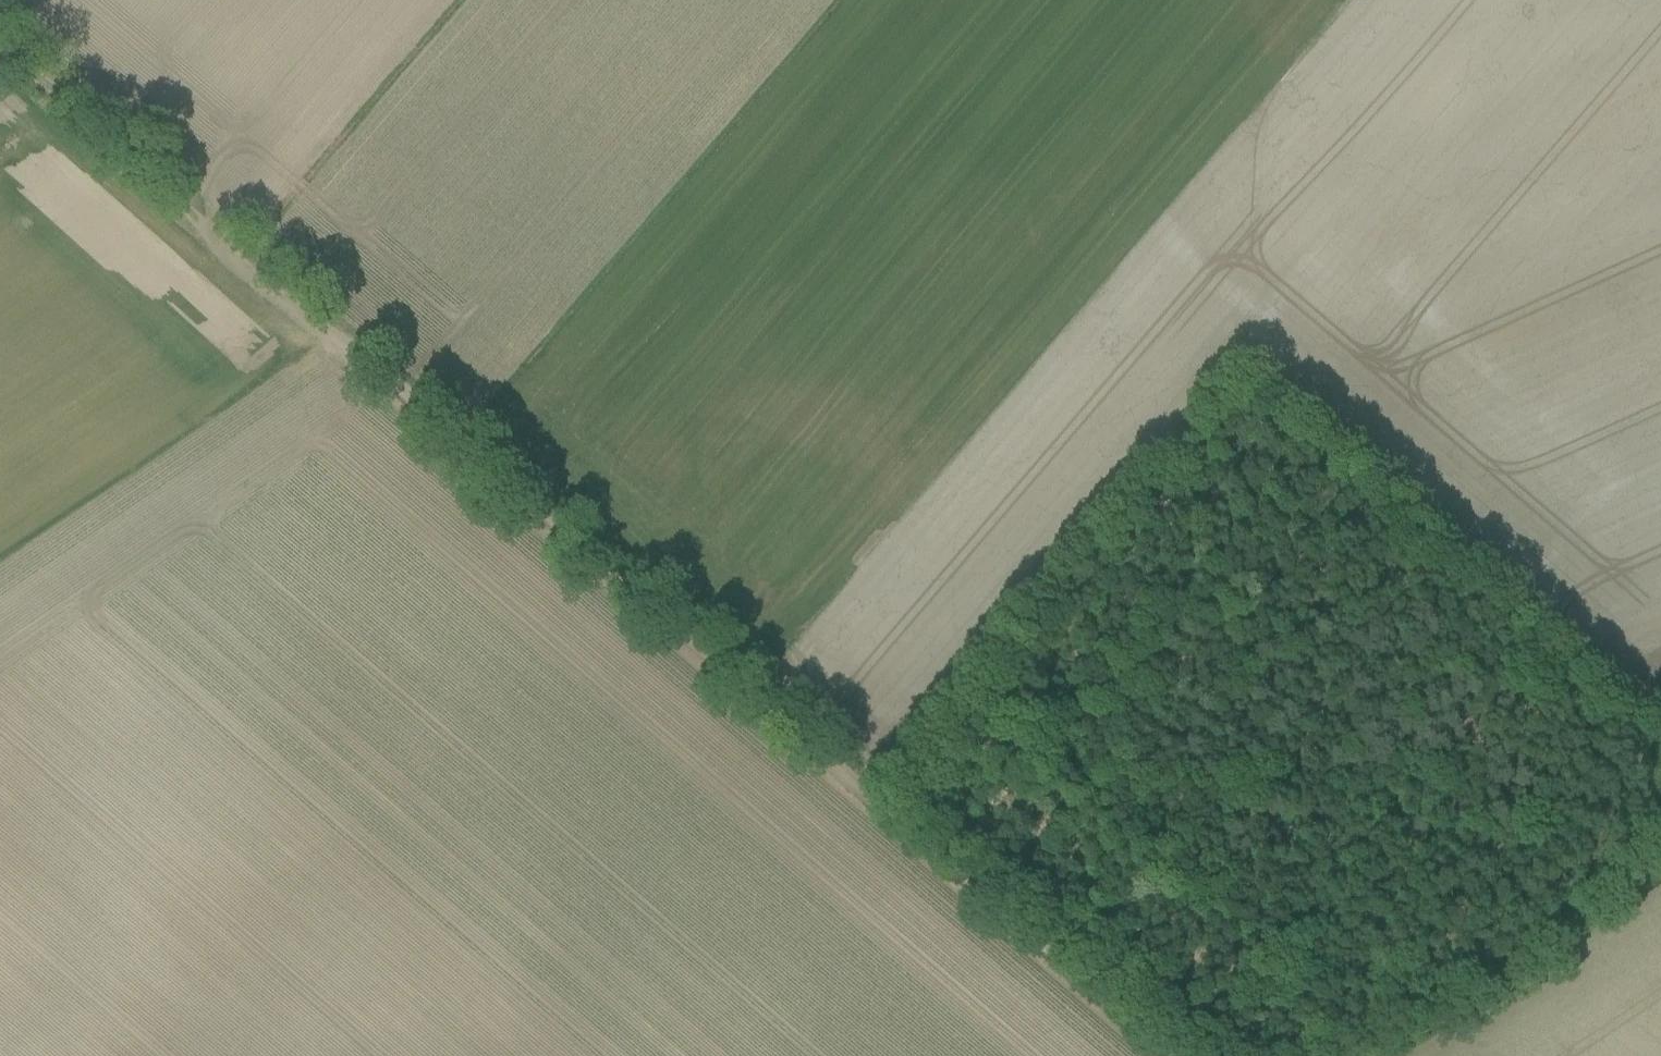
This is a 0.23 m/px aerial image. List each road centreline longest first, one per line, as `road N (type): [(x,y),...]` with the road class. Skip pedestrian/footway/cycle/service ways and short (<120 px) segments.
road 1 (track): [(0,46),(887,808)]
road 2 (unclassified): [(1174,1055),(887,808)]

